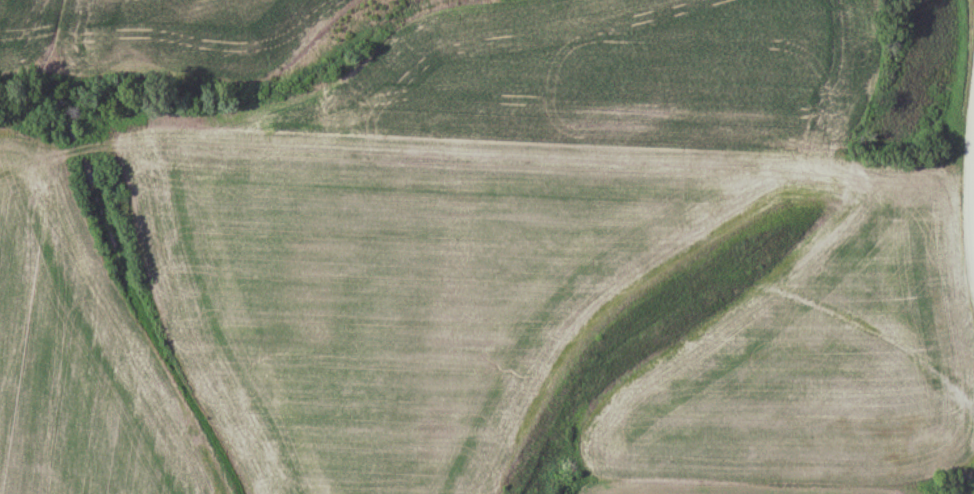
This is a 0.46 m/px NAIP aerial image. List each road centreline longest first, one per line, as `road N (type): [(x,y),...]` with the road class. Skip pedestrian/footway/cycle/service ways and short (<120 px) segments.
road 1 (residential): [(973,238),(973,114)]

